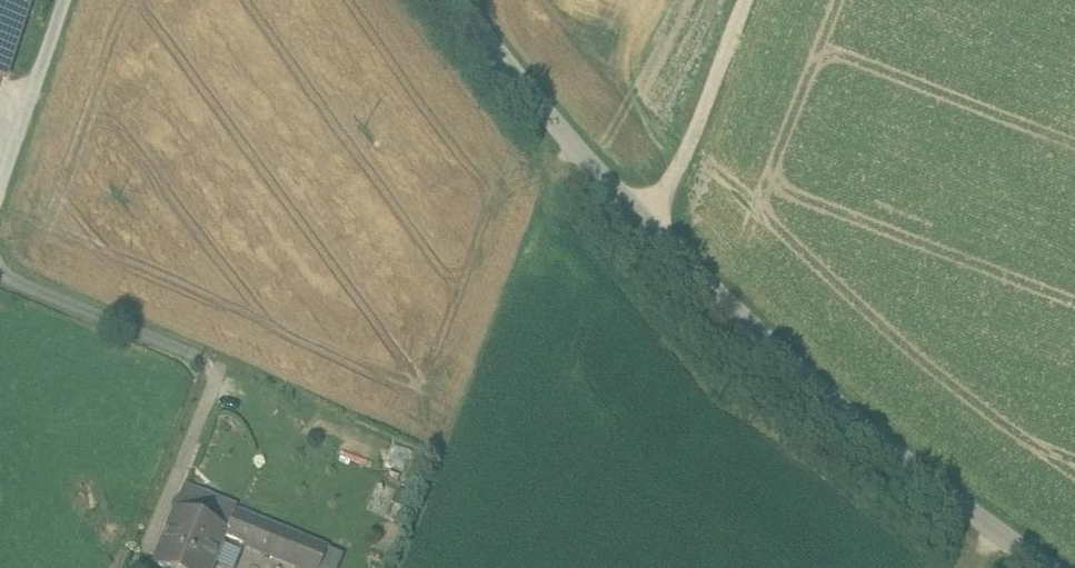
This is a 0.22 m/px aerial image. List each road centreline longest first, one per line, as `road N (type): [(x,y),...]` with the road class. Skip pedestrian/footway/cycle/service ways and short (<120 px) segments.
road 1 (unclassified): [(451,0),(482,44),(762,333),(888,450),(1059,567)]
road 2 (track): [(655,218),(743,0)]

